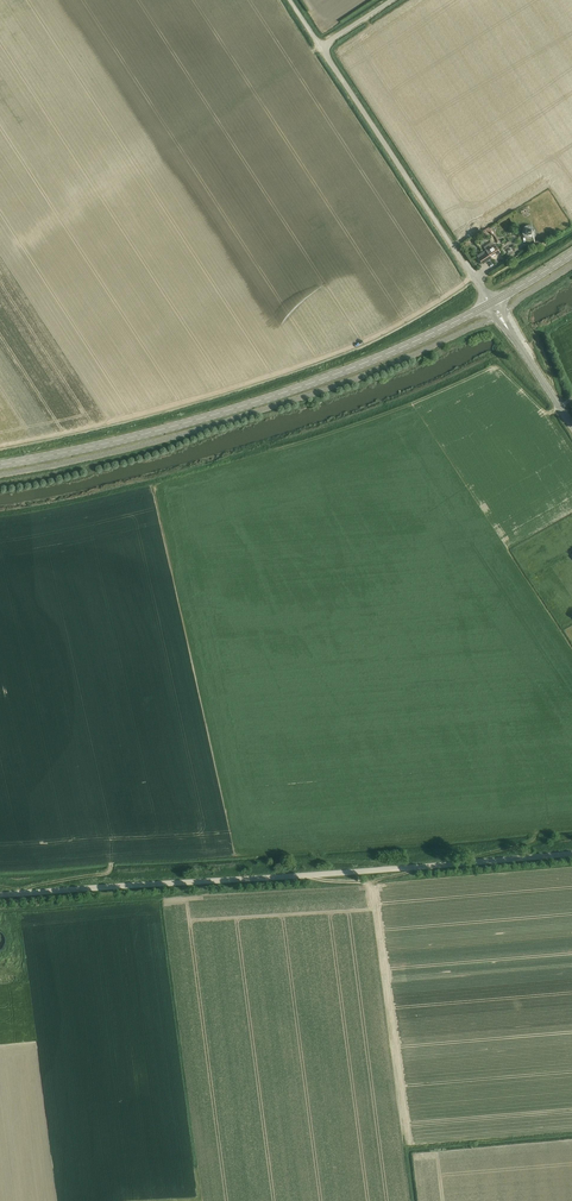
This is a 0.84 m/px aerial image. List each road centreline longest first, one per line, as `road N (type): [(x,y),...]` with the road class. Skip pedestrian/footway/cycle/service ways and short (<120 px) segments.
road 1 (unclassified): [(0,896),(571,854)]
road 2 (secondary): [(0,466),(274,399),(491,303)]
road 3 (track): [(16,244),(321,47)]
road 4 (unclassified): [(491,303),(321,47)]
road 5 (tertiary): [(571,426),(491,303)]

